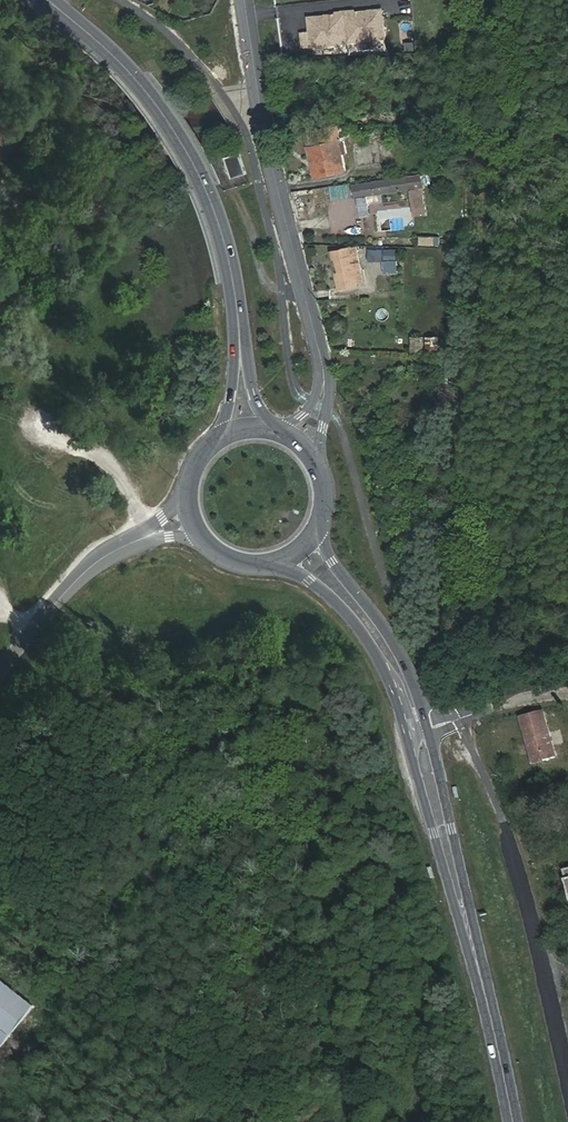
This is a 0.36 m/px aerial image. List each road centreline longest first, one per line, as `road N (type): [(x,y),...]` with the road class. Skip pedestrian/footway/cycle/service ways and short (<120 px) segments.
road 1 (primary): [(476,961),(412,683),(383,625),(332,562),(323,515)]
road 2 (primary): [(263,564),(309,580),(379,661),(476,961)]
road 3 (primary): [(239,338),(223,234),(179,137),(133,75),(48,0)]
road 4 (tertiary): [(324,376),(266,140),(245,0)]
road 5 (unclassified): [(567,1077),(504,824)]
road 6 (unclassified): [(149,535),(93,563),(0,674)]
road 7 (primary): [(512,1121),(476,961)]

